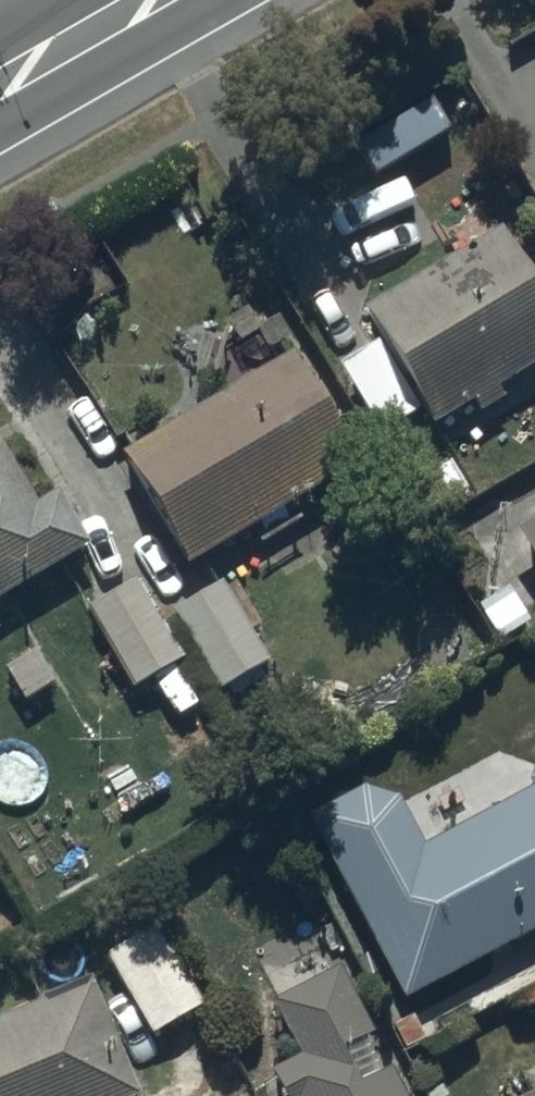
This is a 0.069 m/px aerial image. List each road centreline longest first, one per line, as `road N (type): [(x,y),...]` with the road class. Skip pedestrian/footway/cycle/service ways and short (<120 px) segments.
road 1 (secondary): [(0,82),(144,0)]

